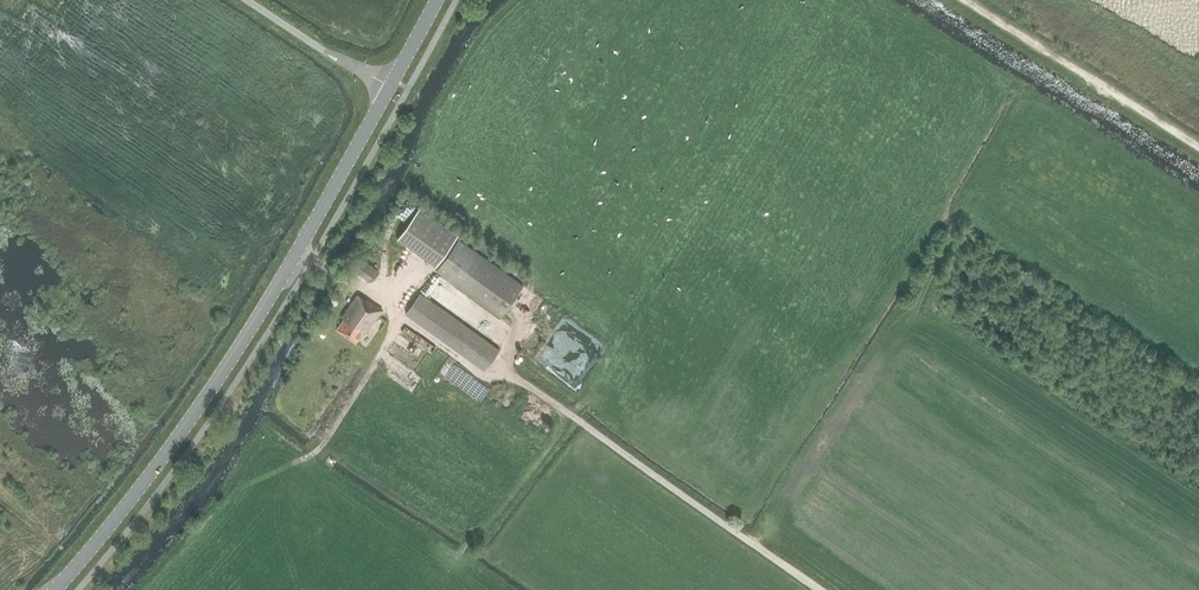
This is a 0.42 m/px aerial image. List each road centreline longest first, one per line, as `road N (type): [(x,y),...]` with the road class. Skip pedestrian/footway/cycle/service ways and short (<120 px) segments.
road 1 (tertiary): [(57,589),(250,331),(391,85)]
road 2 (unclassified): [(391,85),(248,0)]

